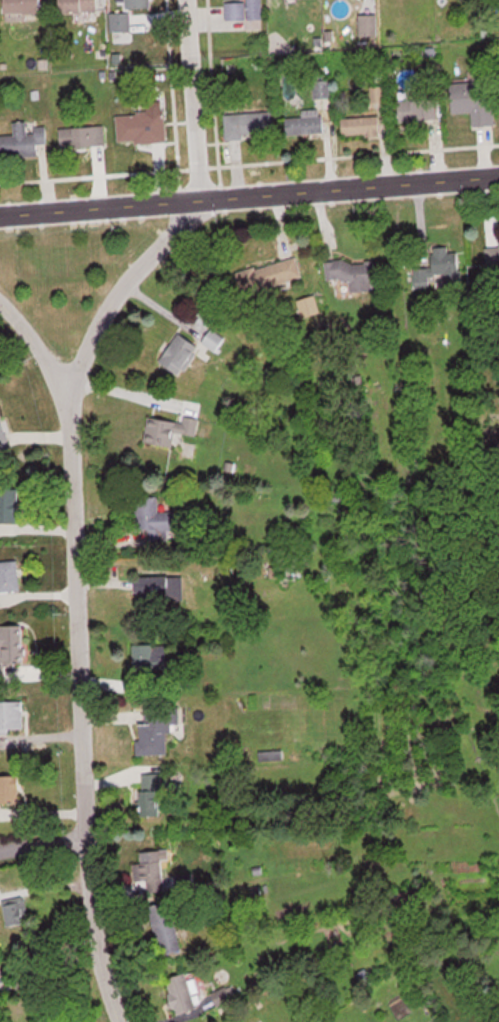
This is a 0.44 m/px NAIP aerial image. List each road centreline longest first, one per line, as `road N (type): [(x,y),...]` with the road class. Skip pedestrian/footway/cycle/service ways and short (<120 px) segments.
road 1 (residential): [(122,1021),(100,968),(84,834),(69,391),(126,276),(199,201)]
road 2 (residential): [(199,201),(498,176)]
road 3 (residential): [(199,201),(181,0)]
road 4 (residential): [(0,215),(199,201)]

